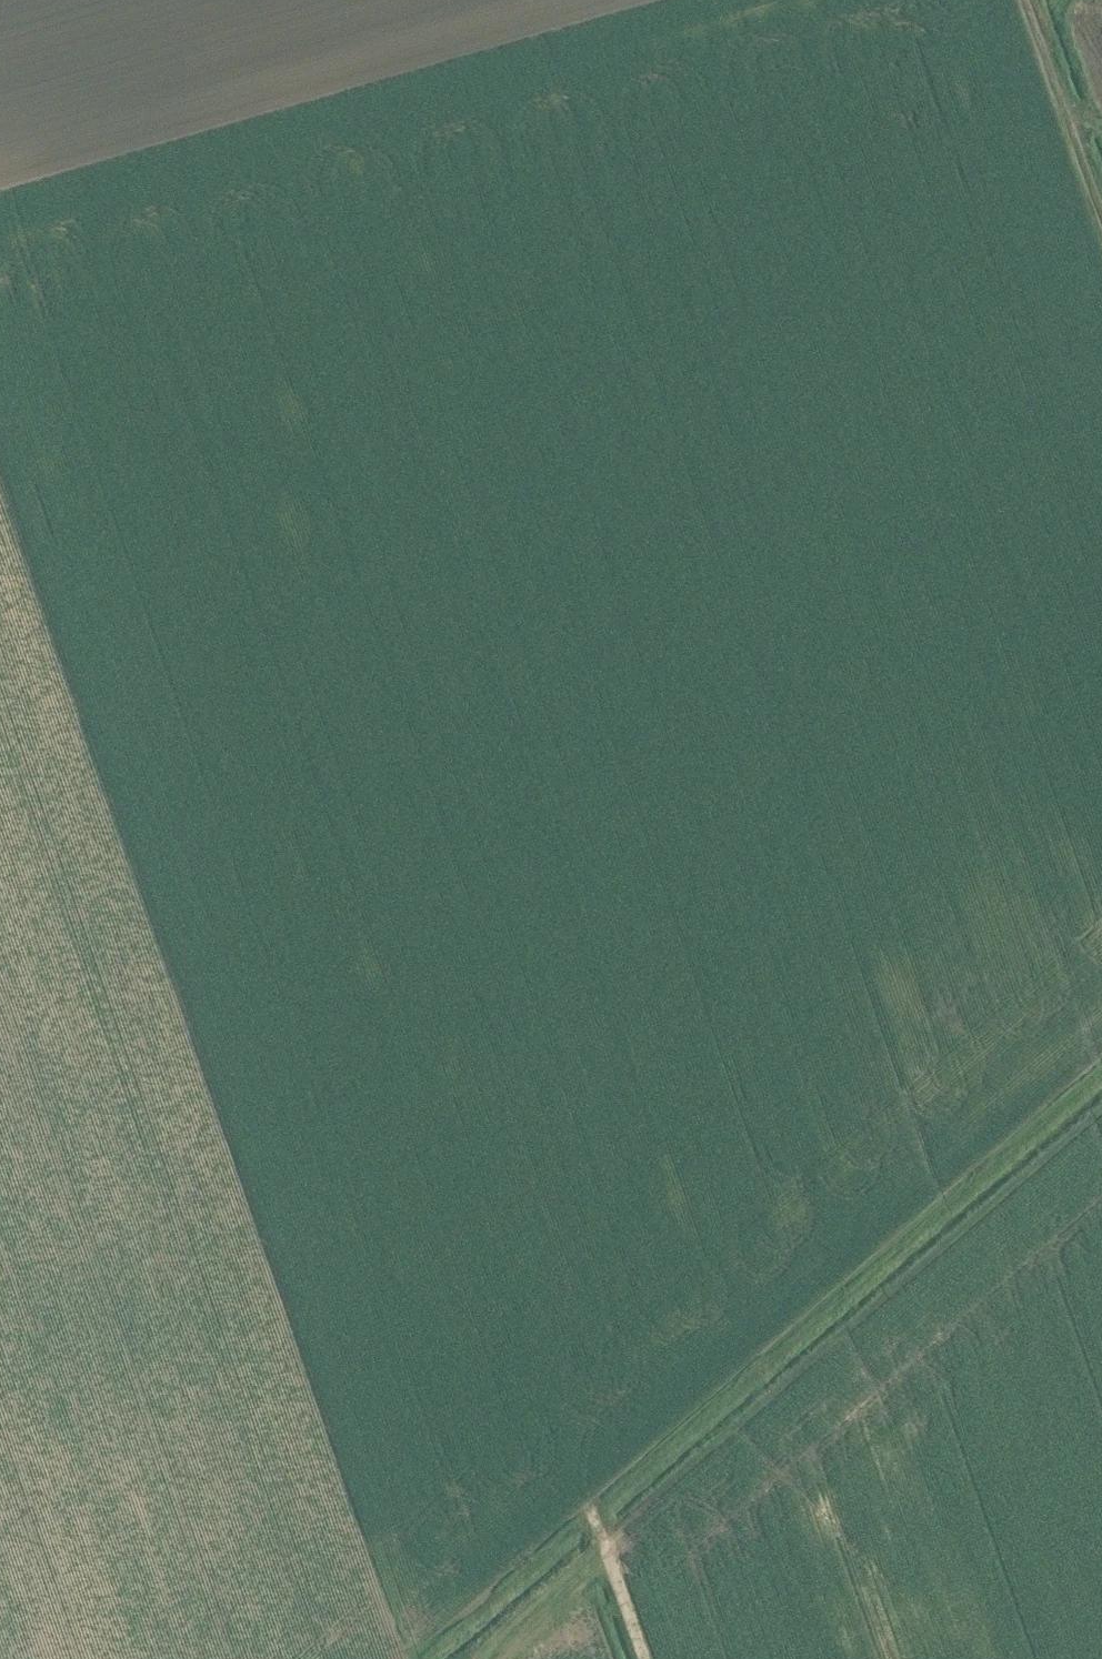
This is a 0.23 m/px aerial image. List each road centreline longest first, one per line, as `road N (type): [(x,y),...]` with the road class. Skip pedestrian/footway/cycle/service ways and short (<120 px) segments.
road 1 (track): [(1101,190),(1036,0)]
road 2 (track): [(648,1658),(606,1540)]

